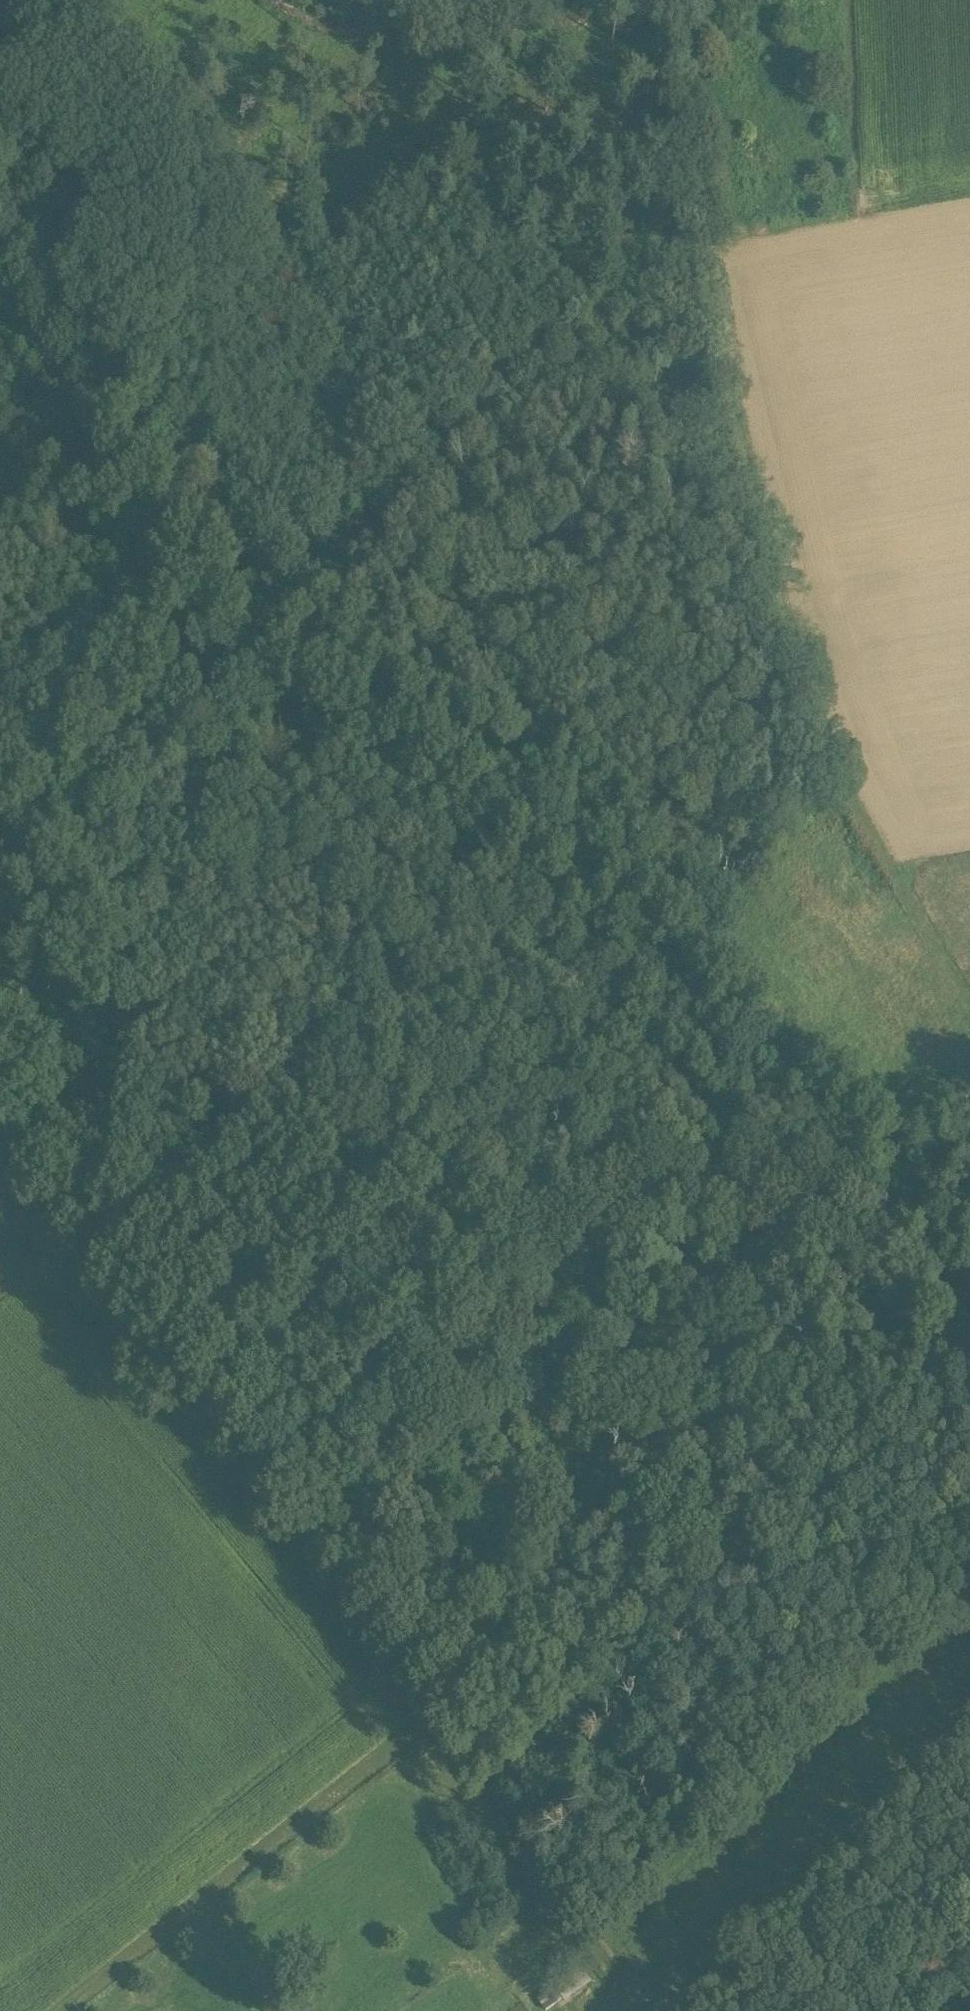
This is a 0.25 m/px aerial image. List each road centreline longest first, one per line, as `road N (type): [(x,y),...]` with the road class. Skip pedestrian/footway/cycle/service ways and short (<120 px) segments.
road 1 (track): [(0,1160),(400,1654),(651,2010)]
road 2 (track): [(969,990),(858,794),(801,658),(754,499),(707,240),(687,0)]
road 3 (track): [(58,2010),(413,1727),(422,1688)]

